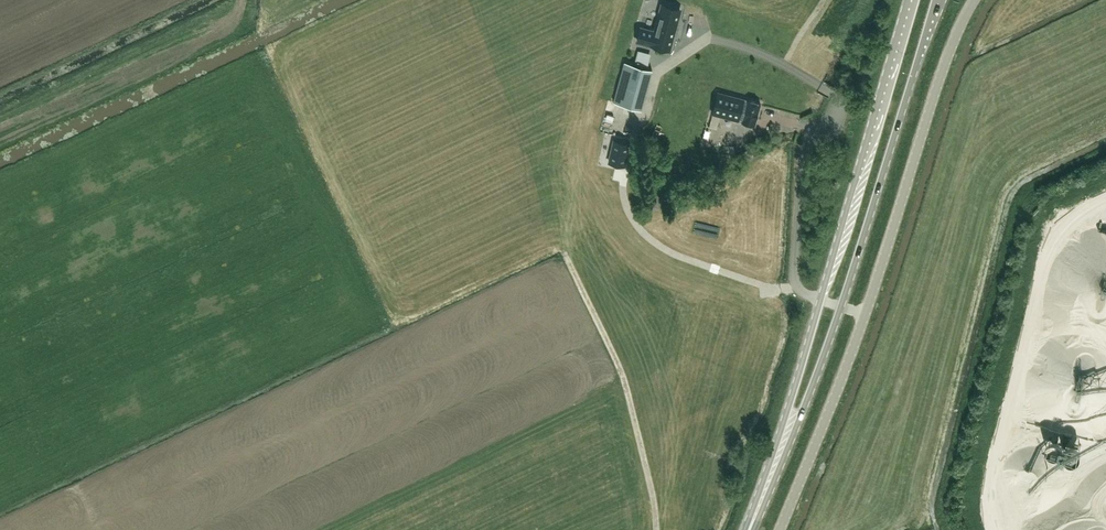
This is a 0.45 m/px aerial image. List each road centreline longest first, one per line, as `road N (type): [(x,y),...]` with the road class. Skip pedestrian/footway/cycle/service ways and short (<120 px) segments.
road 1 (unclassified): [(780,529),(864,315),(955,34),(975,0)]
road 2 (primary): [(781,447),(828,346),(937,0)]
road 3 (primary): [(910,0),(781,447)]

